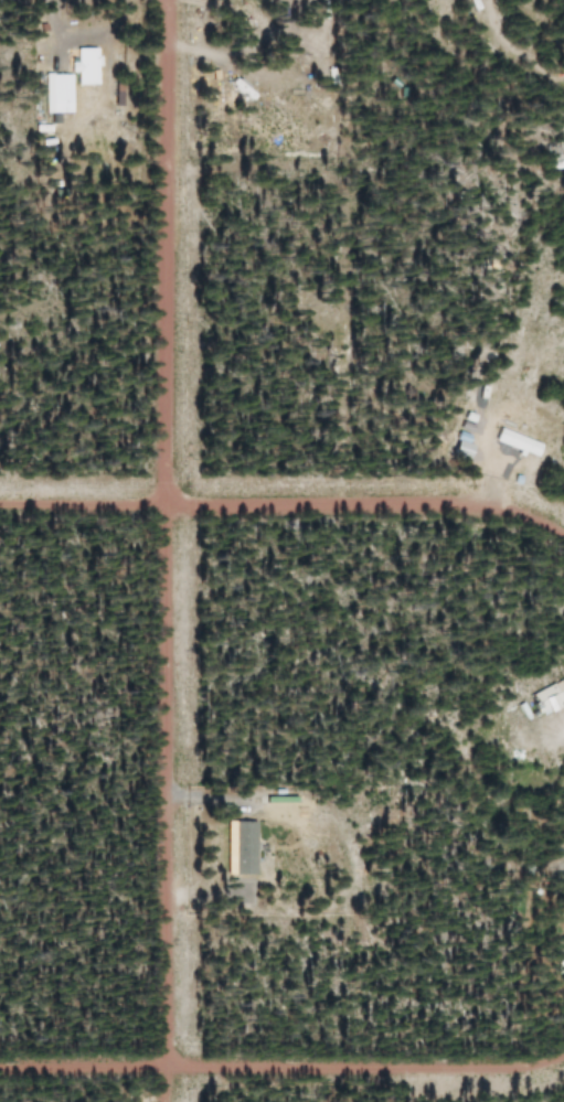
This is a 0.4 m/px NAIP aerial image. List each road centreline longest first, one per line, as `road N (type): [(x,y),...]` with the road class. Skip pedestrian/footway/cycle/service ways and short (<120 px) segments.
road 1 (residential): [(163,1101),(161,0)]
road 2 (residential): [(563,539),(541,521),(467,503),(162,504)]
road 3 (residential): [(163,1067),(539,1064),(563,1053)]
road 4 (residential): [(163,1067),(0,1066)]
road 5 (residential): [(0,504),(162,504)]

